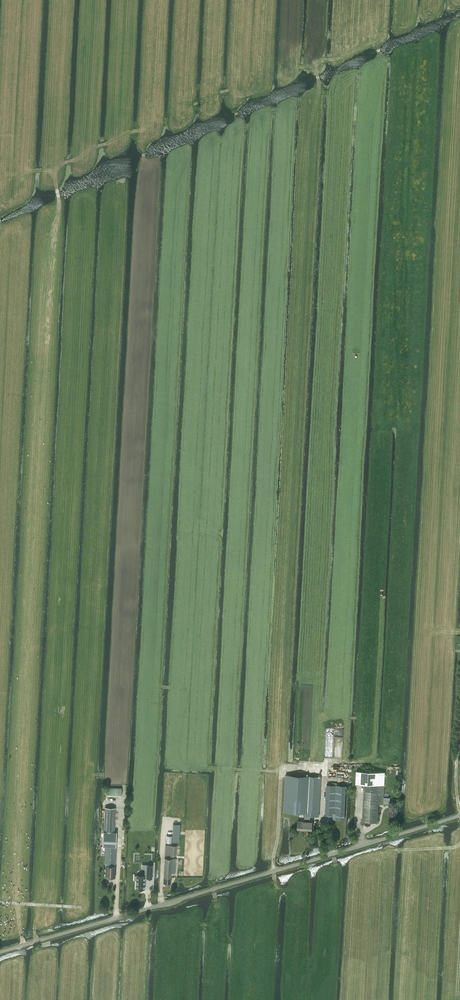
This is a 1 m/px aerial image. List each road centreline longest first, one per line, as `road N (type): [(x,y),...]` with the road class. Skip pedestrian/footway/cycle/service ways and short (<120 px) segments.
road 1 (unclassified): [(0,951),(459,815)]
road 2 (track): [(198,766),(280,771),(273,871),(278,889),(294,897),(293,913)]

